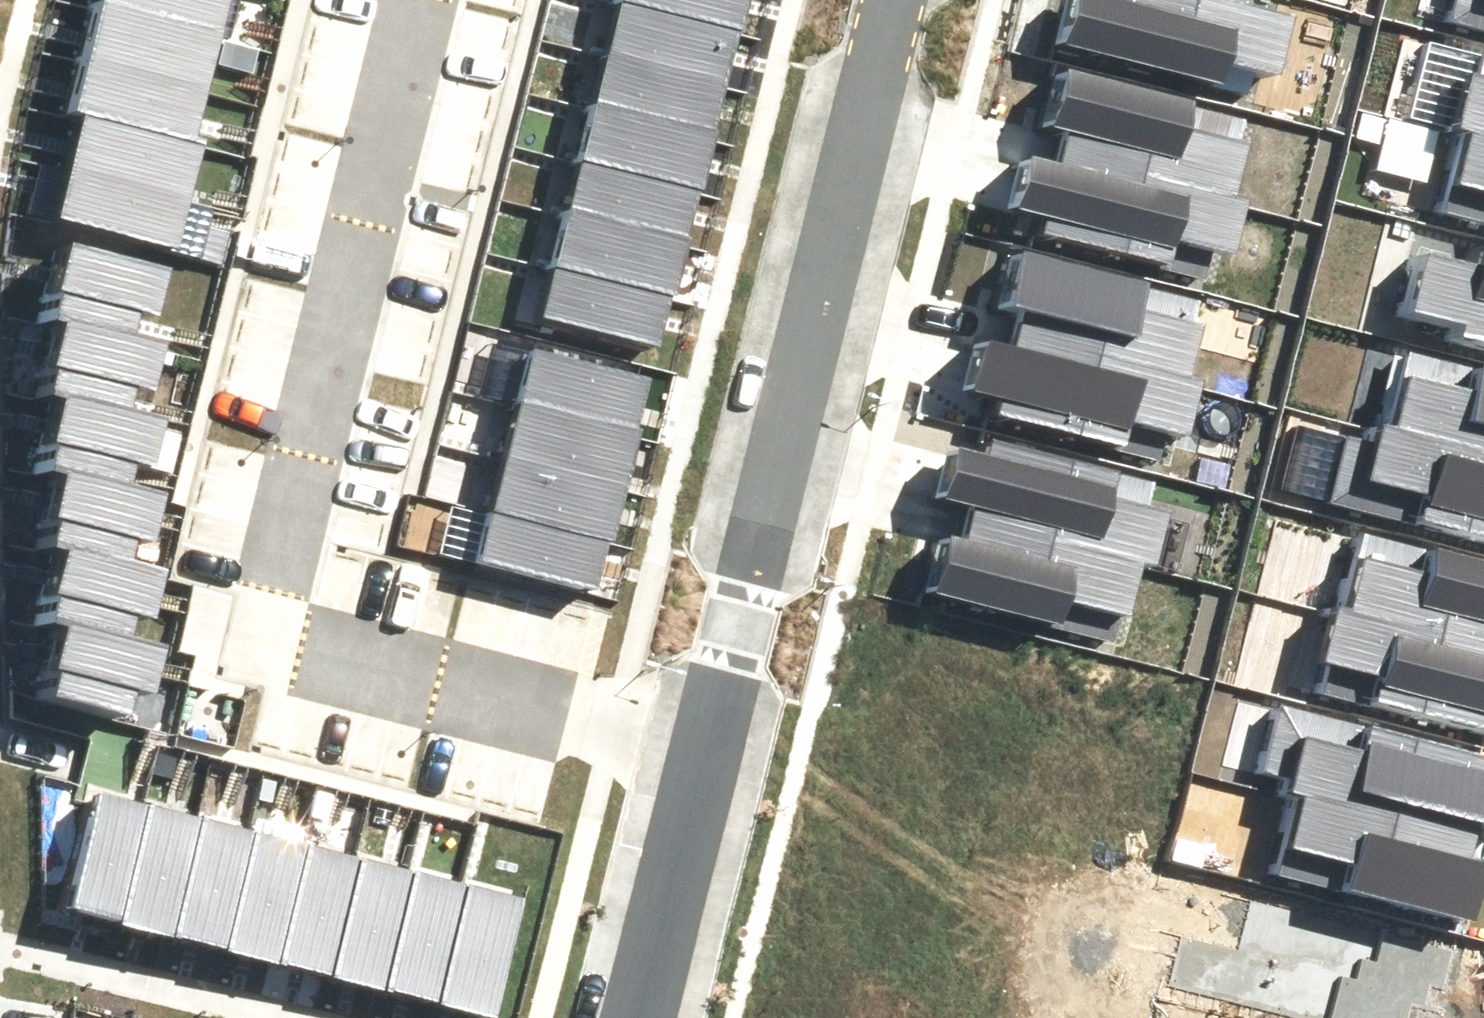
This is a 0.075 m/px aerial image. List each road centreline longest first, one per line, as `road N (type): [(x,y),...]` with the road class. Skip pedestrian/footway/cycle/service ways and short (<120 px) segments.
road 1 (residential): [(705,754),(260,639),(422,0)]
road 2 (residential): [(894,0),(705,754)]
road 3 (residential): [(705,754),(639,1017)]

